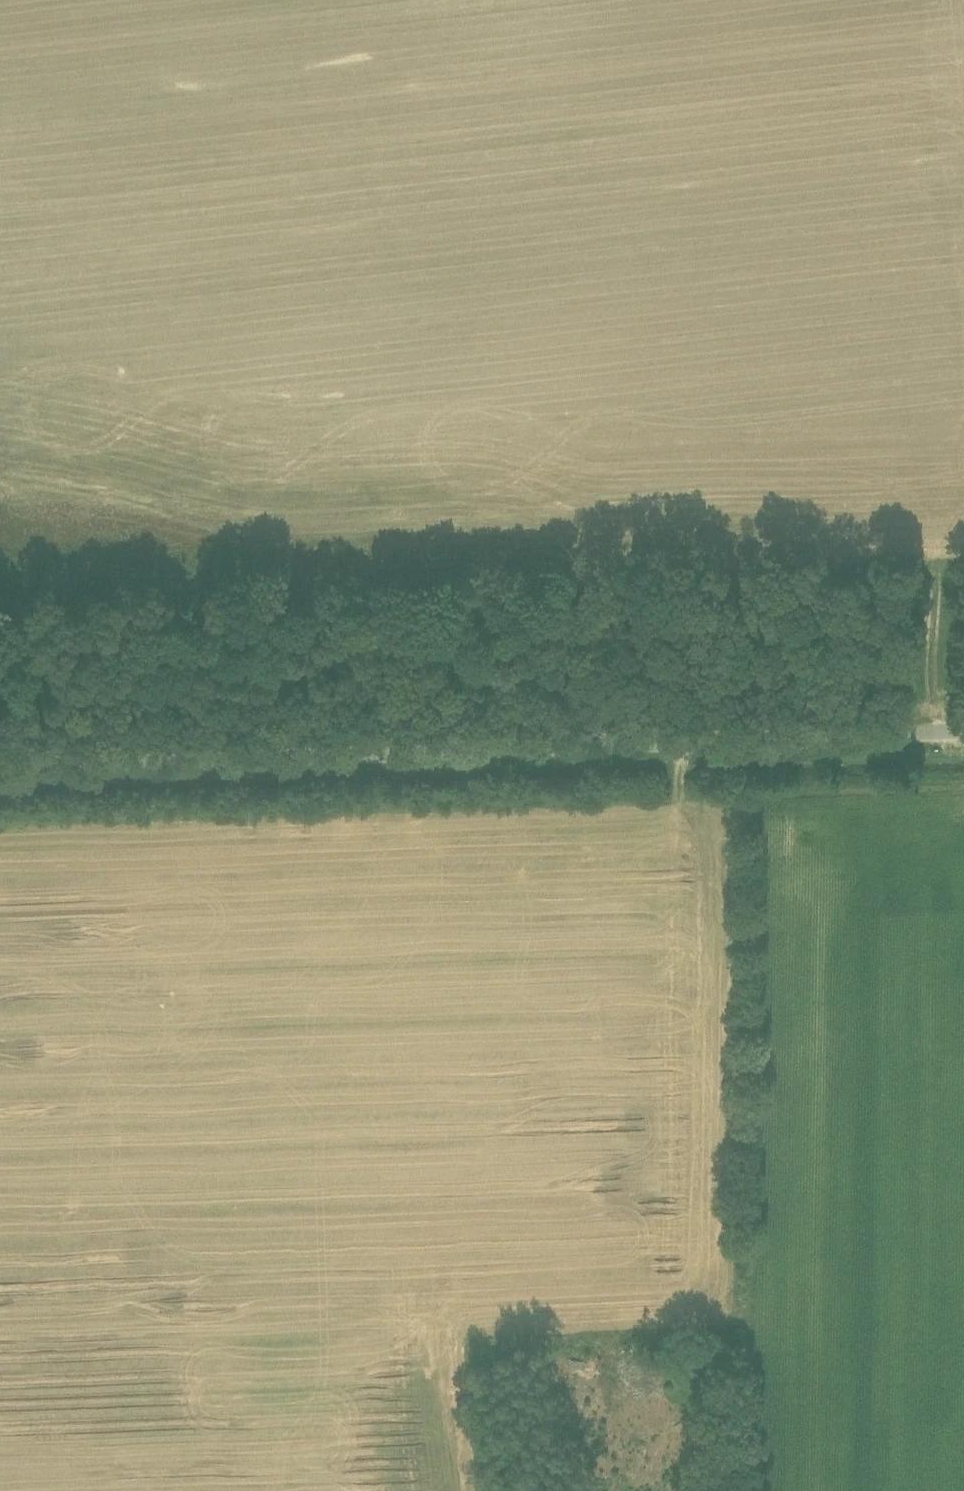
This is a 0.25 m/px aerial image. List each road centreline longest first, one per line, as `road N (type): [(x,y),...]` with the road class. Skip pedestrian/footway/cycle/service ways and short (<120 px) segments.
road 1 (residential): [(0,765),(963,733)]

